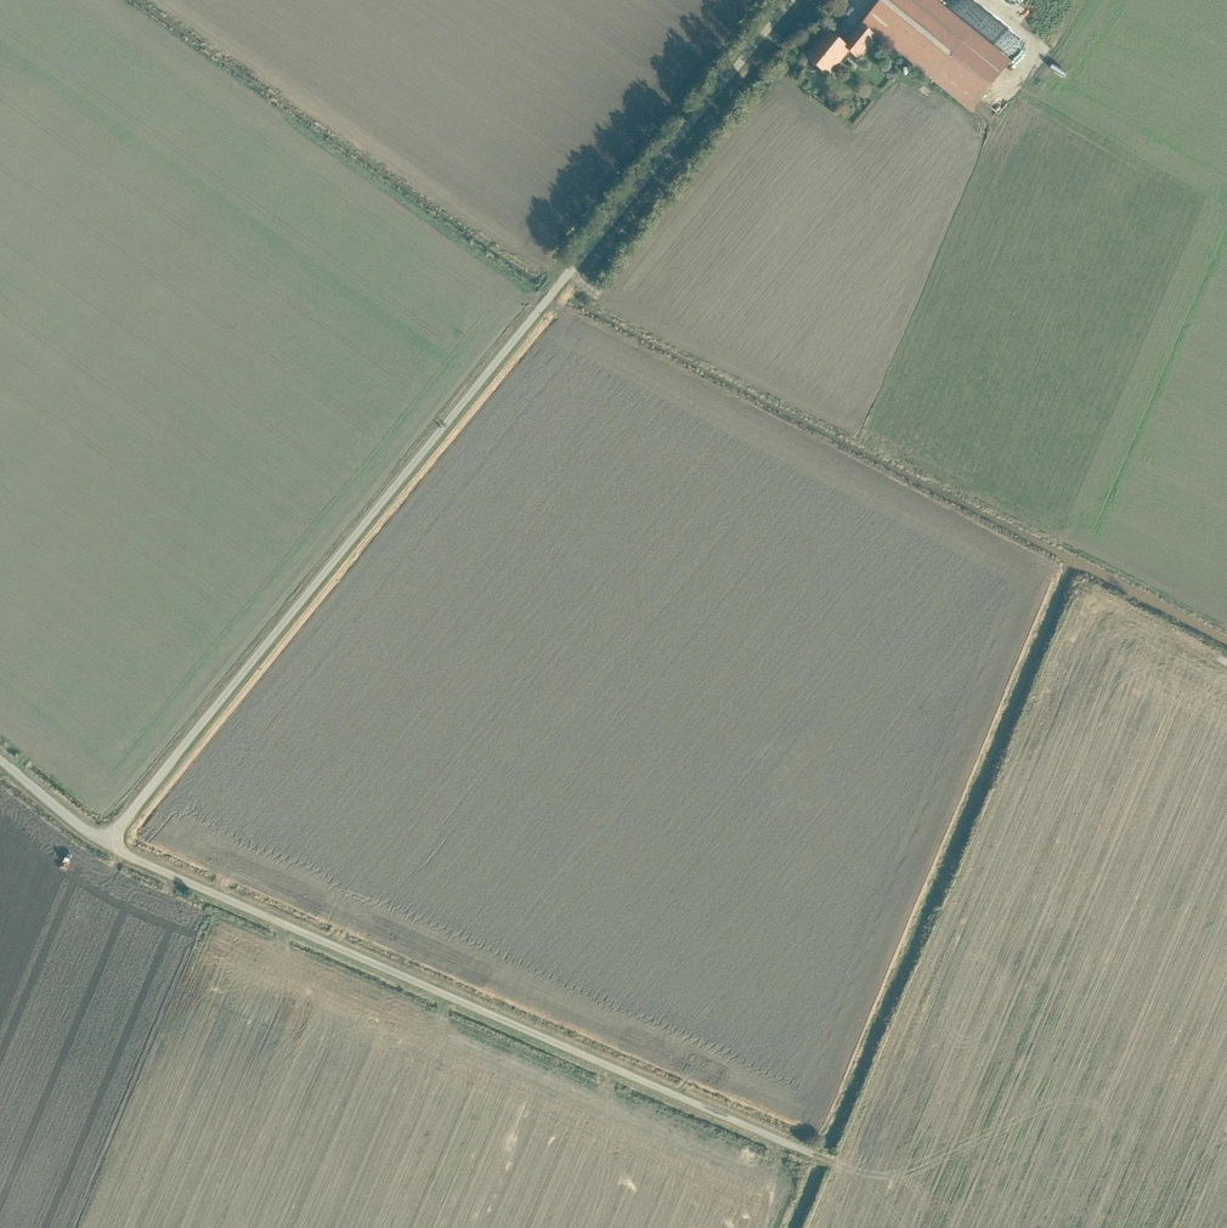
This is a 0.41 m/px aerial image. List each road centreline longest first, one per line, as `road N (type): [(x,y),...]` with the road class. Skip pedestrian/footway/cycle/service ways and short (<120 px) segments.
road 1 (unclassified): [(0,763),(106,848),(797,0)]
road 2 (track): [(106,848),(836,1166)]

